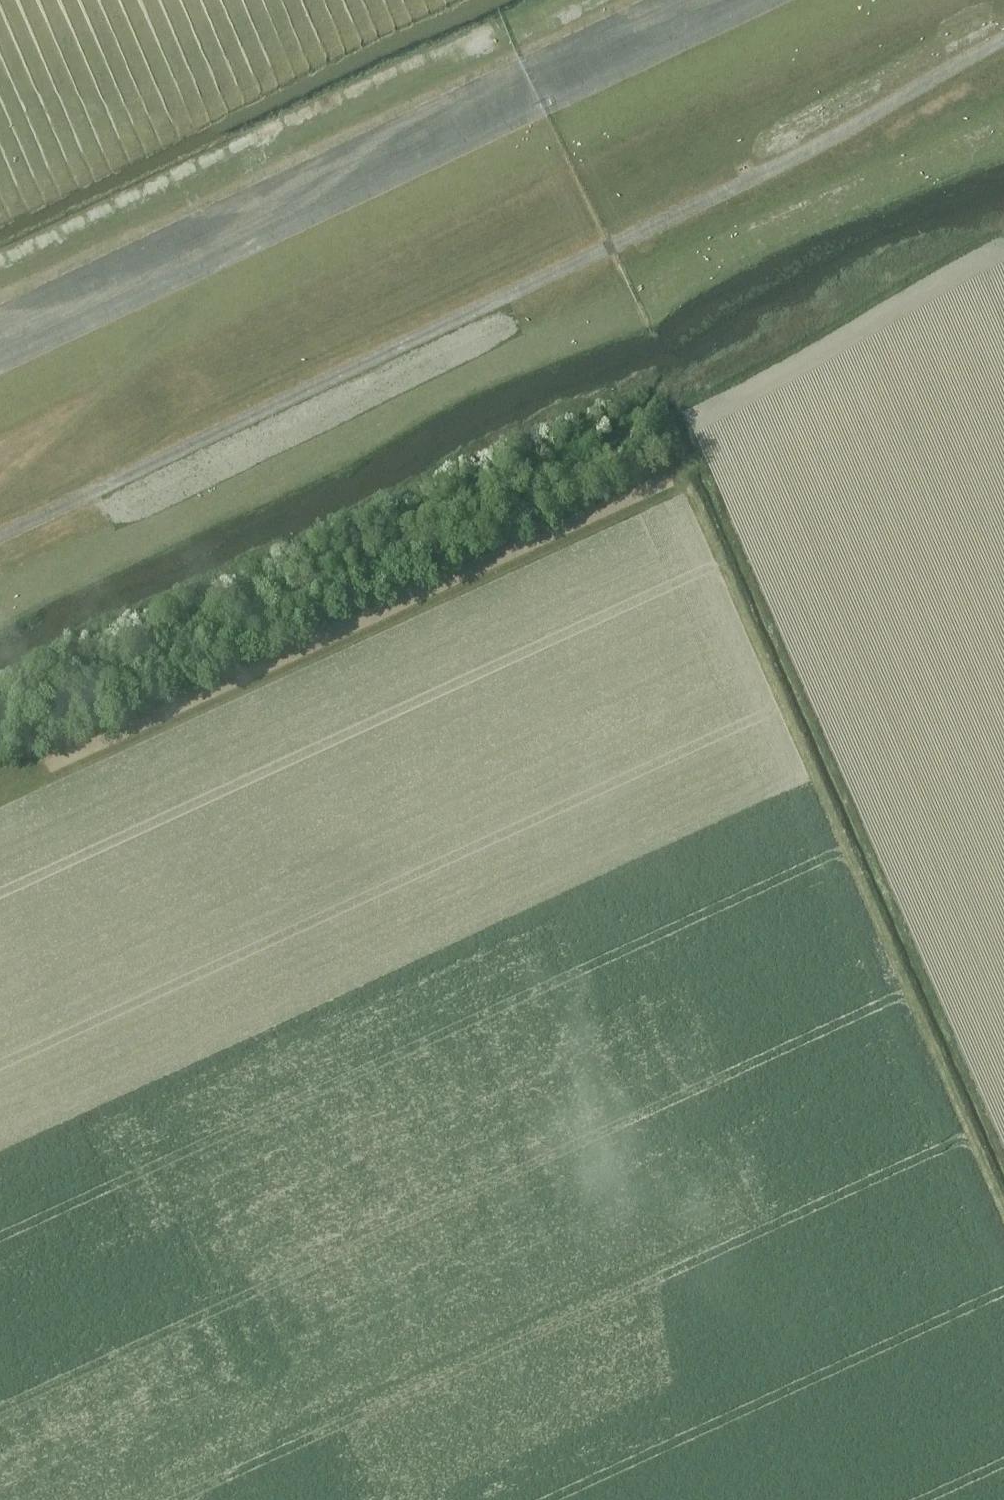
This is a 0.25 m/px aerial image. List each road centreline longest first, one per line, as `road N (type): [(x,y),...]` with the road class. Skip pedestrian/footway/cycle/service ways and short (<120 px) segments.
road 1 (track): [(0,364),(771,0)]
road 2 (track): [(0,478),(114,381),(230,255)]

